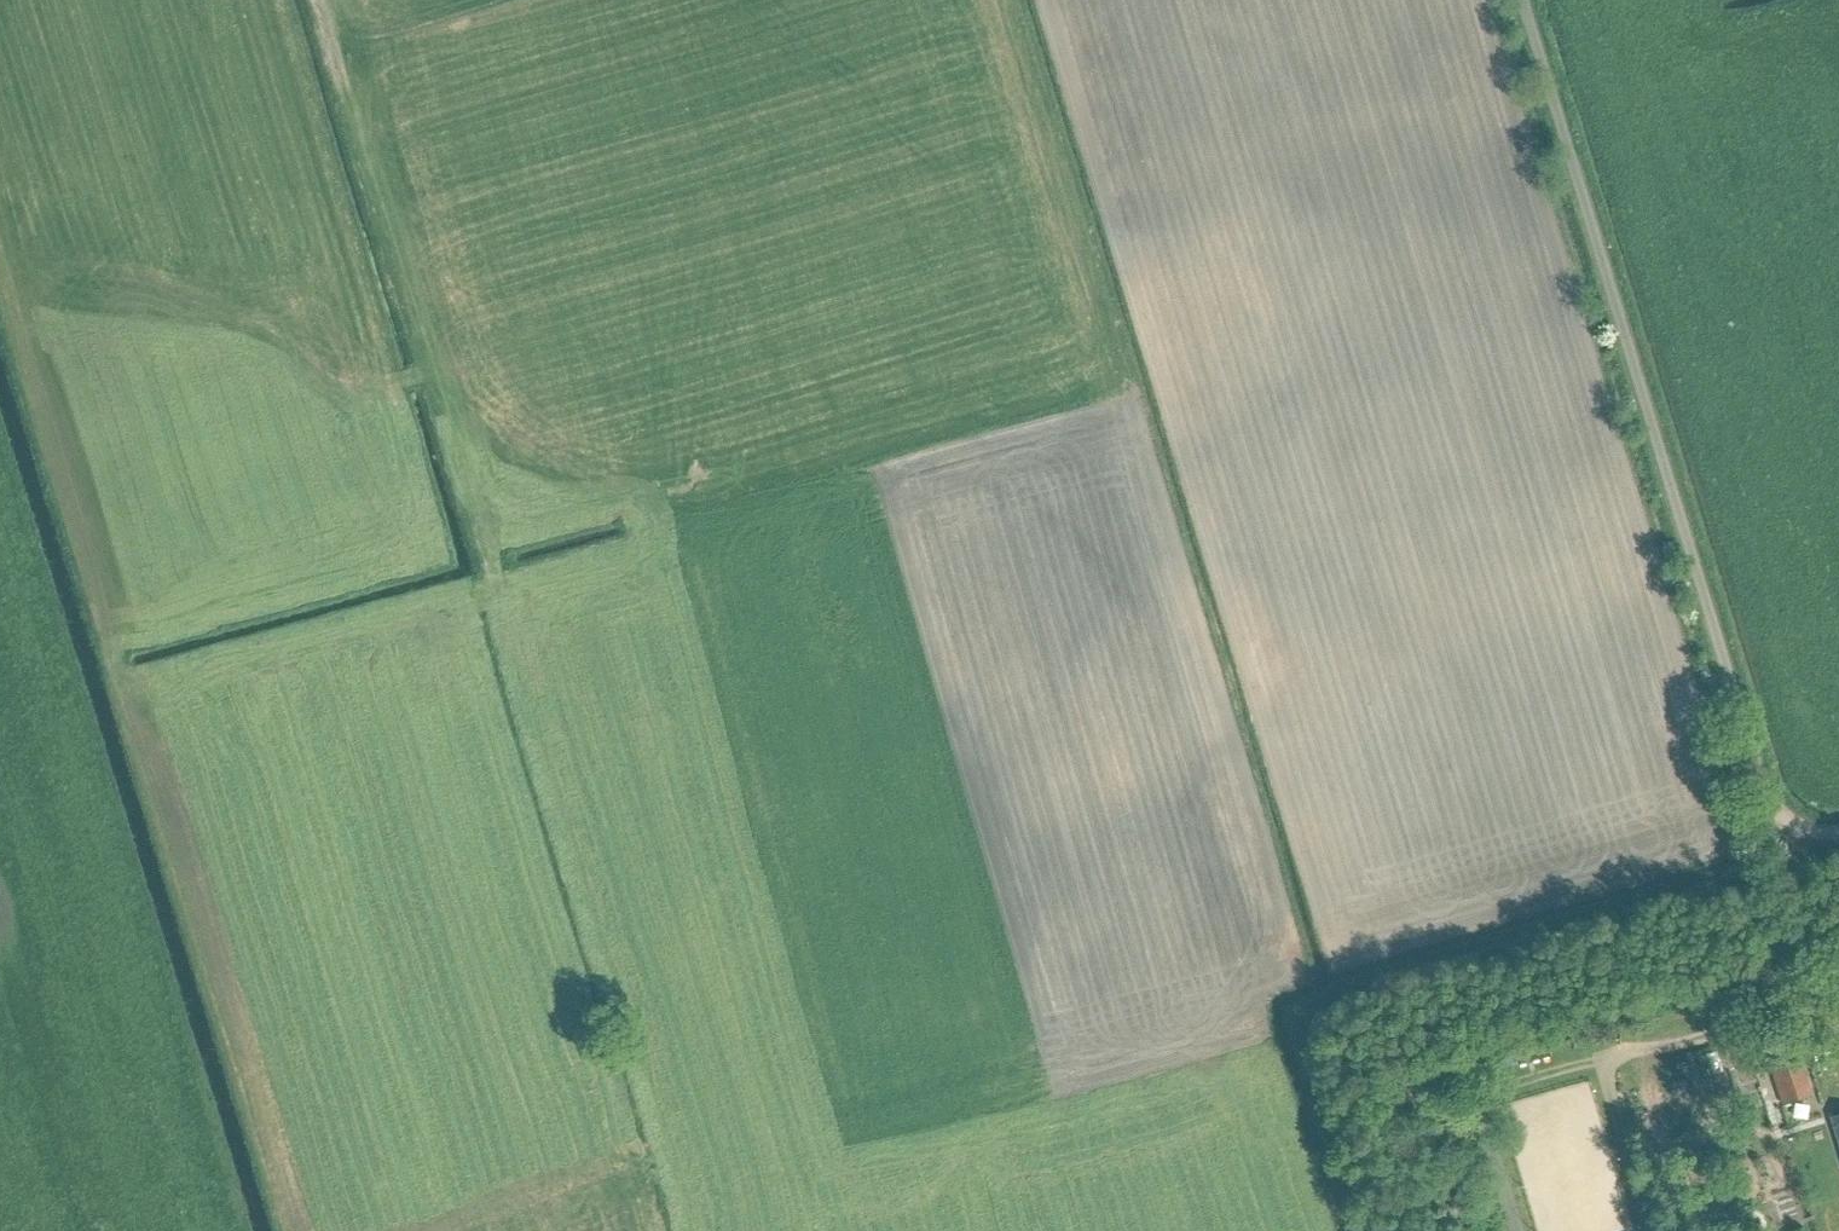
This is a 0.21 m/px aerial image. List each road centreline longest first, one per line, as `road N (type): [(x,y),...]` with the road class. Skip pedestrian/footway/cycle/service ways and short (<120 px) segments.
road 1 (unclassified): [(1838,832),(1785,815),(1762,787),(1520,0)]

